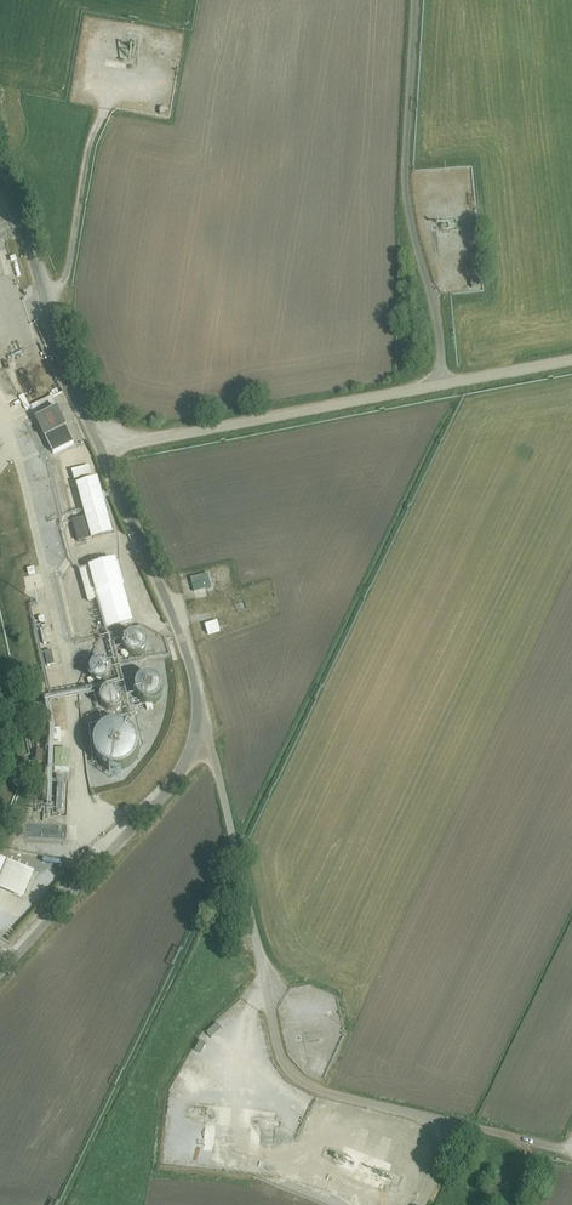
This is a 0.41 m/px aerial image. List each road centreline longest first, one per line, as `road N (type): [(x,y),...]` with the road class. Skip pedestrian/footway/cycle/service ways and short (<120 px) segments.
road 1 (unclassified): [(105,449),(191,664),(197,731),(173,786),(0,980)]
road 2 (track): [(197,731),(213,752),(297,1079),(445,1123),(449,1146),(422,1204)]
road 3 (unclassified): [(571,357),(105,449)]
road 4 (track): [(452,380),(408,223),(415,0)]
road 5 (unclassified): [(105,449),(0,187)]
road 6 (track): [(47,303),(63,289),(103,114)]

